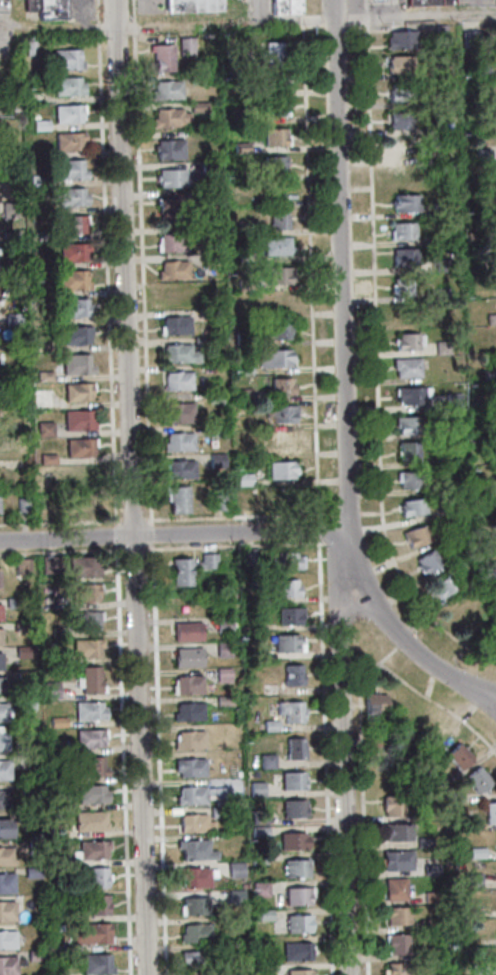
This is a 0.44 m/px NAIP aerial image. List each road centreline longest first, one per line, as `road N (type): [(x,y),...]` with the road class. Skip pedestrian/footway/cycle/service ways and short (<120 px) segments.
road 1 (residential): [(347,974),(337,624),(342,587),(356,574),(348,528),(334,0)]
road 2 (residential): [(146,974),(114,0)]
road 3 (residential): [(348,528),(0,541)]
road 4 (residential): [(495,696),(402,641),(356,574)]

